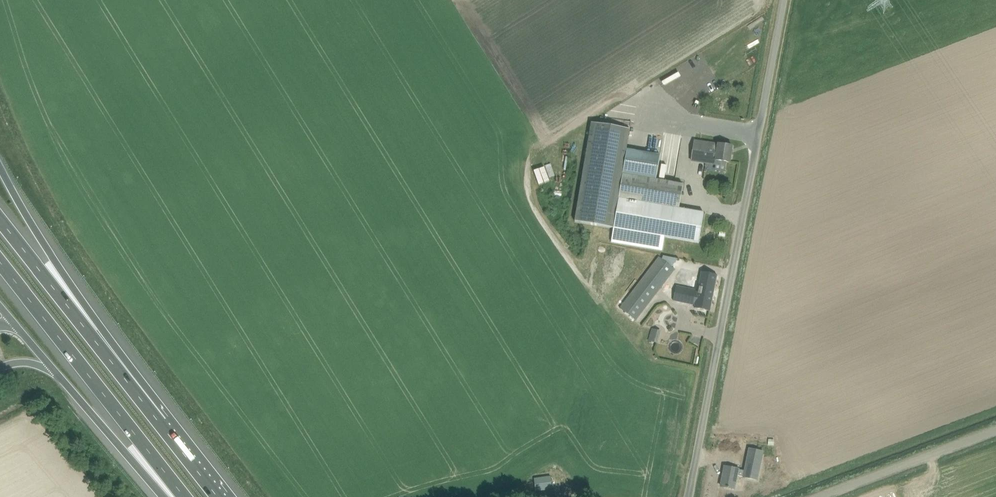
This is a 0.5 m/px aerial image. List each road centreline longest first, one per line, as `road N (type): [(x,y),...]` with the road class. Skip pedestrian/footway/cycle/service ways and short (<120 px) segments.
road 1 (unclassified): [(689,496),(784,0)]
road 2 (motorway): [(162,426),(0,165)]
road 3 (motorway): [(0,262),(185,496)]
road 4 (motorway): [(162,426),(0,221)]
road 5 (unclassified): [(817,496),(995,429)]
road 6 (motorway): [(55,370),(165,496)]

